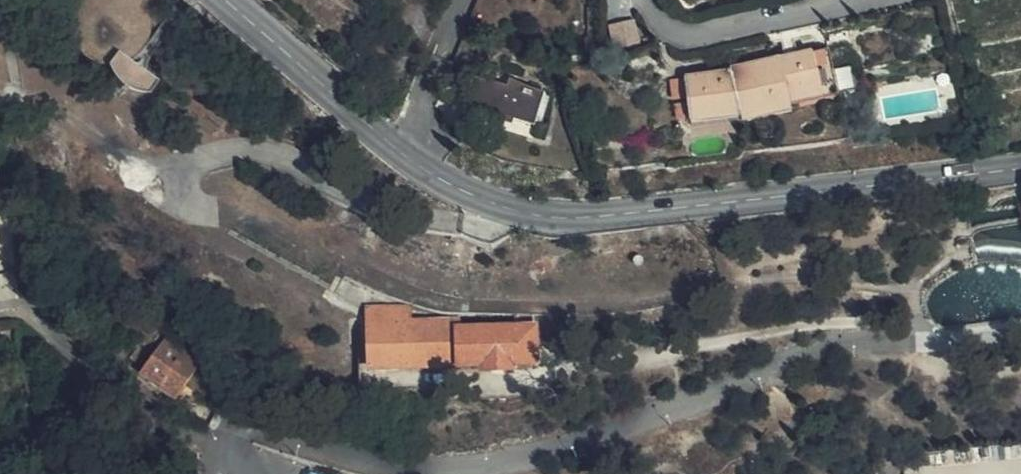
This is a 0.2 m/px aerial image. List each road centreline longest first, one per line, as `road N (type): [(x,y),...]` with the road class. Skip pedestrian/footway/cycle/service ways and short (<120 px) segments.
road 1 (tertiary): [(1020,169),(542,219),(486,206),(398,153)]
road 2 (residential): [(640,0),(656,24),(685,36),(722,35),(862,0)]
road 3 (tertiary): [(398,153),(220,0)]
road 4 (residential): [(398,153),(454,0)]

